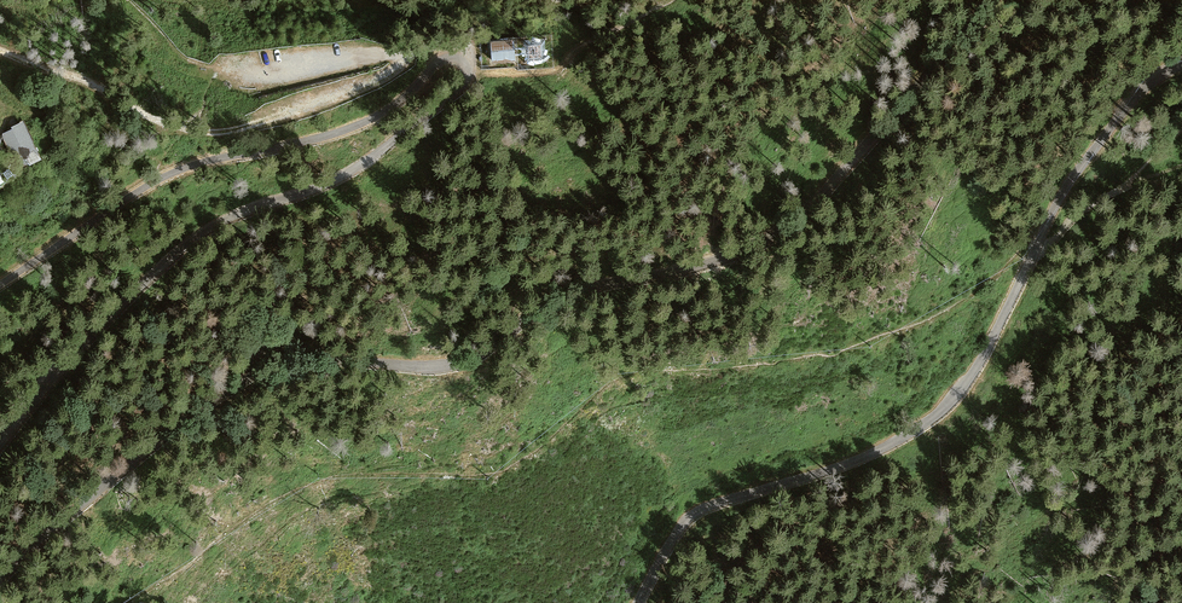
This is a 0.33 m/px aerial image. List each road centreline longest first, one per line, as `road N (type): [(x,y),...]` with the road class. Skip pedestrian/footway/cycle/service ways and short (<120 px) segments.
road 1 (unclassified): [(0,579),(113,479),(254,375),(304,360),(463,361),(560,300),(623,279),(718,265),(784,229),(842,180),(989,0)]
road 2 (unclassified): [(0,281),(167,175),(350,129),(400,102),(432,65),(465,66),(464,80),(367,162),(238,217),(97,346),(0,453)]
road 3 (unclassified): [(1181,66),(1157,74),(1092,145),(959,392),(911,430),(788,481),(719,499),(684,520),(637,602)]
road 4 (track): [(408,53),(389,67),(213,131),(178,129),(94,85),(0,50)]

